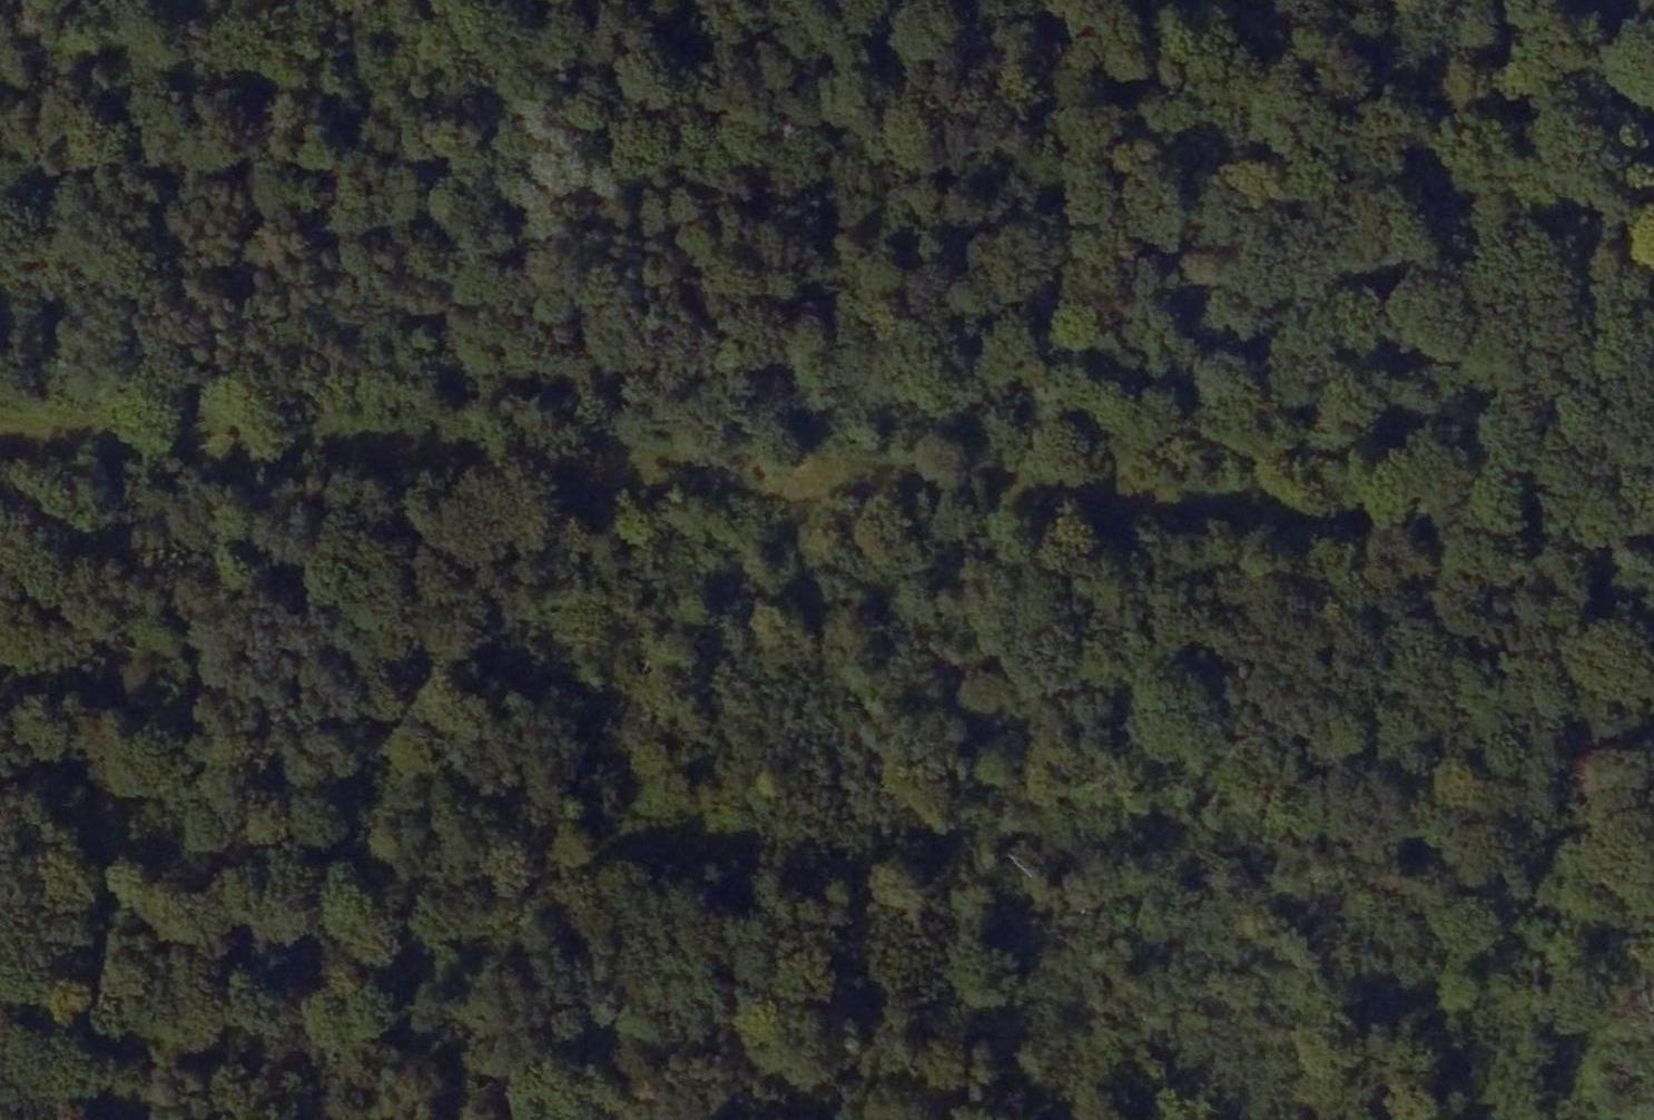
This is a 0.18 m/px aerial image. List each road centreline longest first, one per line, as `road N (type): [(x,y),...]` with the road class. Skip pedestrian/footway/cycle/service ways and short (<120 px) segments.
road 1 (track): [(1653,531),(0,437)]

